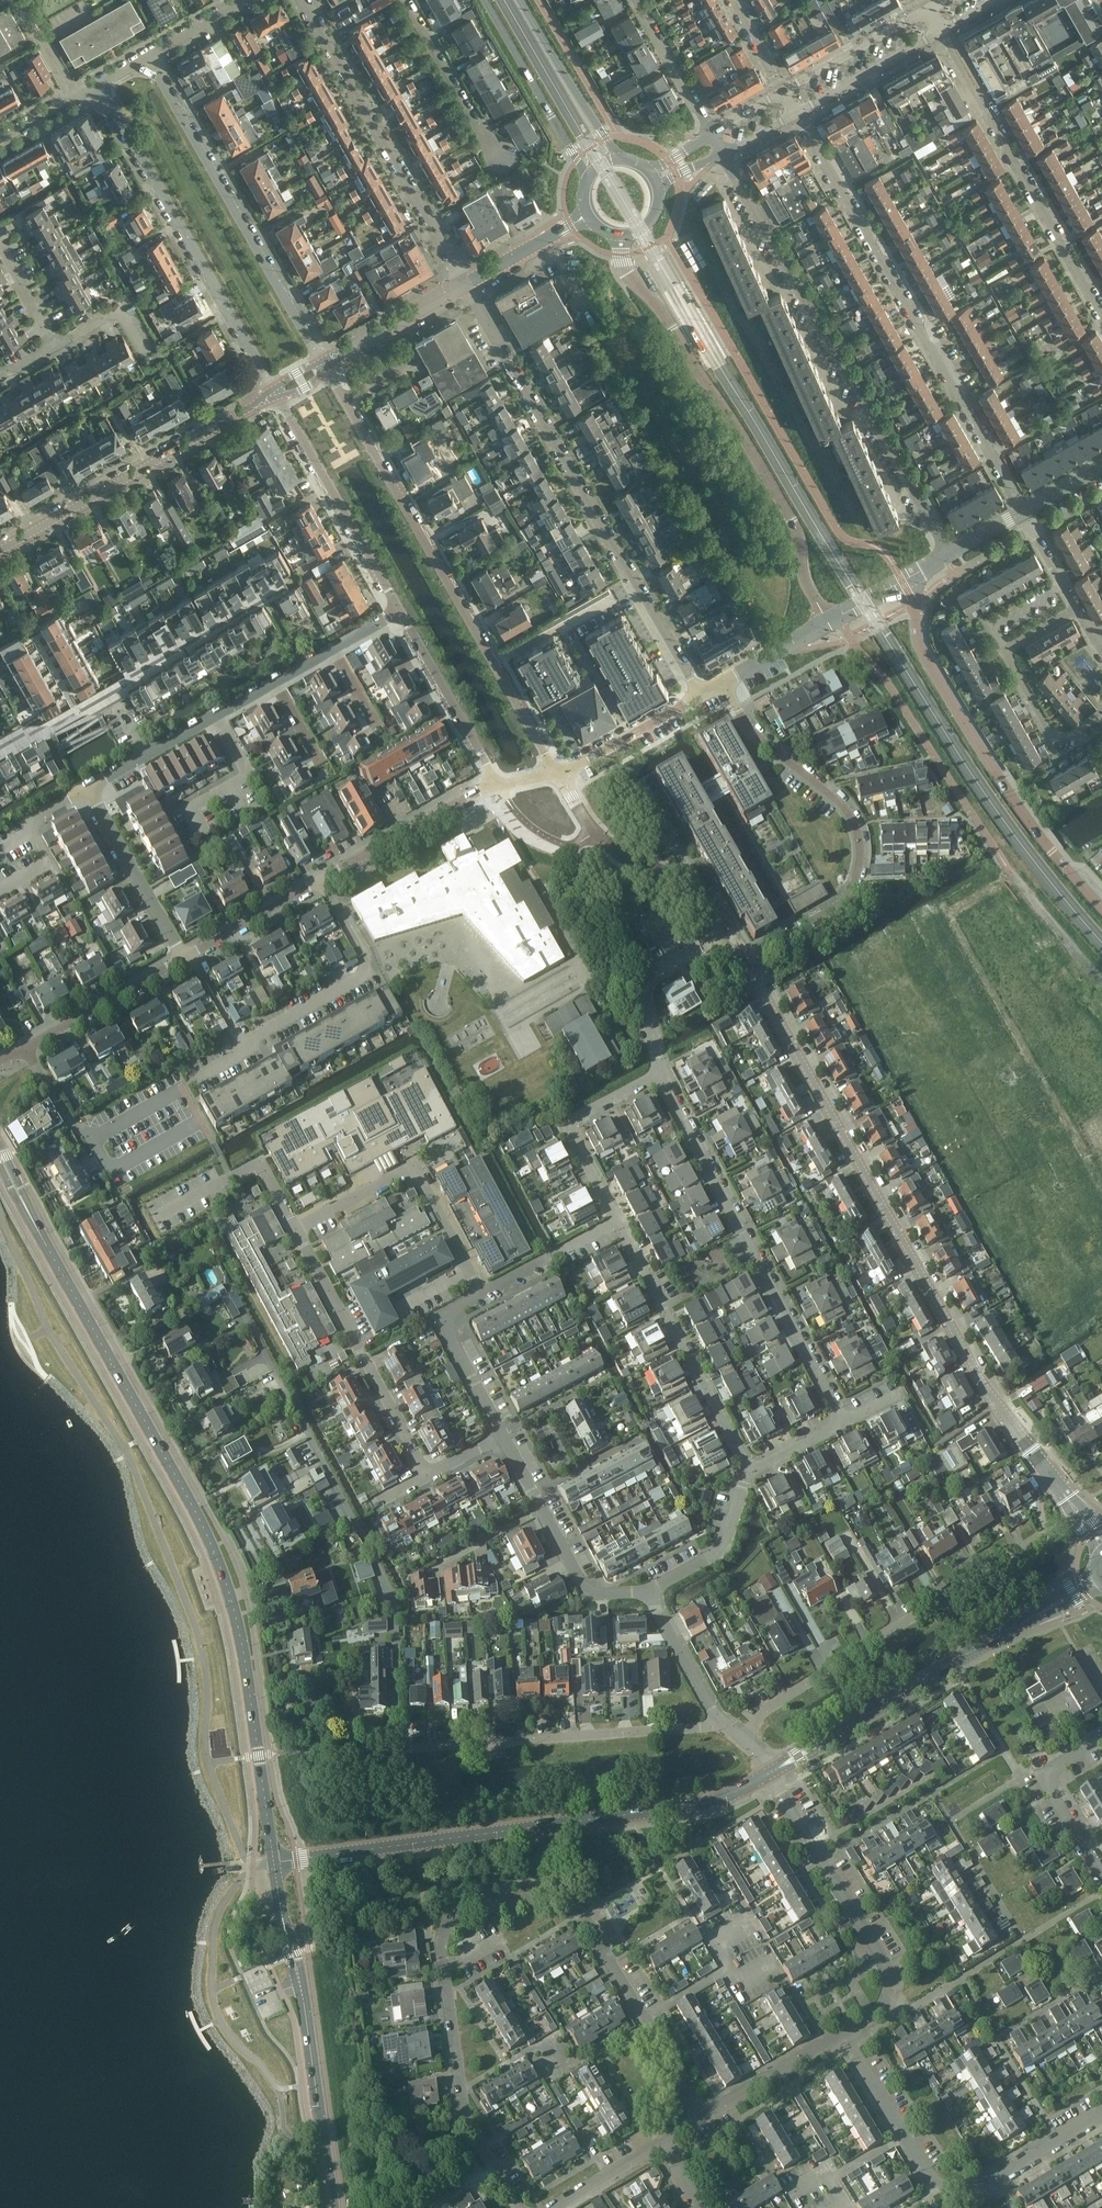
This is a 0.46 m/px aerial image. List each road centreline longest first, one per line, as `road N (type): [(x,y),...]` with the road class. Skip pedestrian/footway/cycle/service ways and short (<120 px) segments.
road 1 (secondary): [(277,1861),(238,1617),(211,1544),(0,1154)]
road 2 (residential): [(702,2114),(583,1911),(548,1903),(449,1914),(446,1971),(464,2093),(475,2132),(520,2207)]
road 3 (residential): [(1066,1494),(1003,1416),(745,960)]
road 4 (secondary): [(277,1861),(710,1802),(767,1775)]
road 5 (residential): [(703,696),(466,283)]
road 6 (residential): [(1024,513),(796,113)]
road 7 (residential): [(723,154),(947,556)]
road 8 (unclassified): [(621,234),(627,273),(665,315),(751,448),(797,530),(806,581),(835,620)]
road 9 (residential): [(558,775),(344,401)]
road 10 (residential): [(841,1422),(659,1074)]
road 11 (residential): [(726,683),(750,726),(849,814),(860,847),(854,885),(838,906),(745,960)]
road 12 (unclassified): [(1101,909),(990,765),(922,649),(915,602),(903,581)]
road 13 (residential): [(758,1751),(781,1700),(1042,1534)]
road 14 (residential): [(320,363),(147,57)]
road 15 (residential): [(98,84),(274,388)]
road 16 (secondary): [(337,2207),(277,1861)]
road 17 (residential): [(385,1748),(718,1721)]
road 18 (unclassified): [(466,283),(299,0)]
road 19 (unclassified): [(1101,315),(940,31)]
road 20 (residential): [(850,2037),(886,2011),(894,1972),(767,1775)]
road 21 (secondary): [(767,1775),(1036,1617)]
road 22 (tertiary): [(0,550),(266,399)]
road 23 (residential): [(193,1077),(363,971),(319,879)]
road 24 (residential): [(749,1469),(618,1224)]
road 25 (residential): [(479,1296),(414,1167),(297,1230)]
road 26 (residential): [(426,1475),(297,1230)]
road 27 (residential): [(279,396),(401,613)]
road 28 (residential): [(1101,711),(1048,738),(1004,657),(1004,644),(1076,606)]
road 29 (residential): [(647,1594),(598,1595),(581,1585),(503,1436)]
road 30 (residential): [(996,2176),(970,2189),(935,2184),(850,2037)]
road 31 (residential): [(618,1224),(570,1128),(578,1116),(659,1074)]
road 32 (tertiary): [(486,0),(588,181)]
road 33 (residential): [(319,879),(499,784)]
road 34 (residential): [(401,613),(499,784)]
road 35 (residential): [(182,958),(83,790)]
road 36 (tertiary): [(621,160),(520,0)]
road 37 (residential): [(1101,1872),(1041,1770),(1101,1735)]
road 38 (residential): [(659,1074),(649,981),(728,931)]
road 39 (unclassified): [(498,161),(403,0)]
road 40 (residential): [(23,1051),(182,958)]
road 41 (residential): [(647,1594),(723,1548),(749,1469)]
road 42 (residential): [(503,1436),(446,1323),(479,1296)]
road 43 (residential): [(728,931),(699,889),(595,833)]
road 44 (residential): [(702,2114),(850,2037)]
road 45 (residential): [(796,113),(940,31)]
road 46 (residential): [(928,10),(784,91)]
road 47 (residential): [(558,775),(703,696)]
road 48 (residential): [(0,893),(47,865),(29,825),(83,790)]
road 49 (residential): [(182,958),(319,879)]
road 50 (residential): [(636,0),(711,135)]
road 51 (tertiary): [(337,357),(466,283)]
road 52 (residential): [(718,1721),(647,1594)]
road 53 (residential): [(553,2207),(663,2138)]
road 54 (residential): [(213,716),(245,773),(193,808)]
road 55 (residential): [(726,683),(835,620)]
road 56 (residential): [(996,2176),(1101,2113)]

